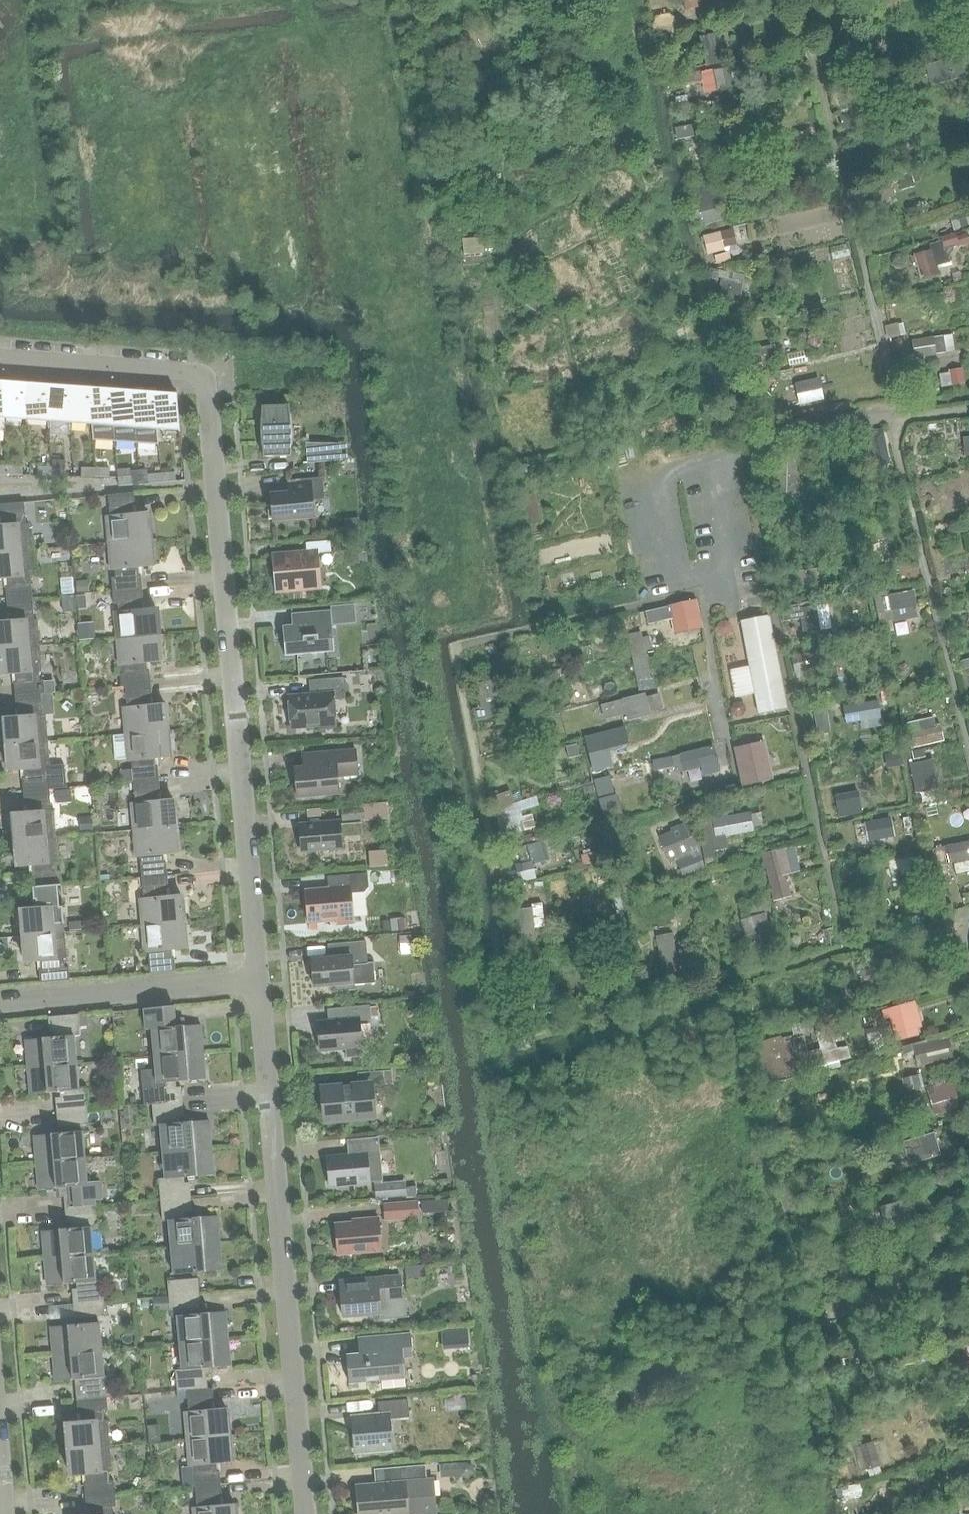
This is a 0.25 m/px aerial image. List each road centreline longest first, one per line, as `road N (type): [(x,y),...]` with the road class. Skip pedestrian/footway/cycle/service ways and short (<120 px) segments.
road 1 (residential): [(204,372),(261,982)]
road 2 (residential): [(261,982),(307,1513)]
road 3 (residential): [(0,1005),(261,982)]
road 4 (residential): [(204,372),(0,357)]

